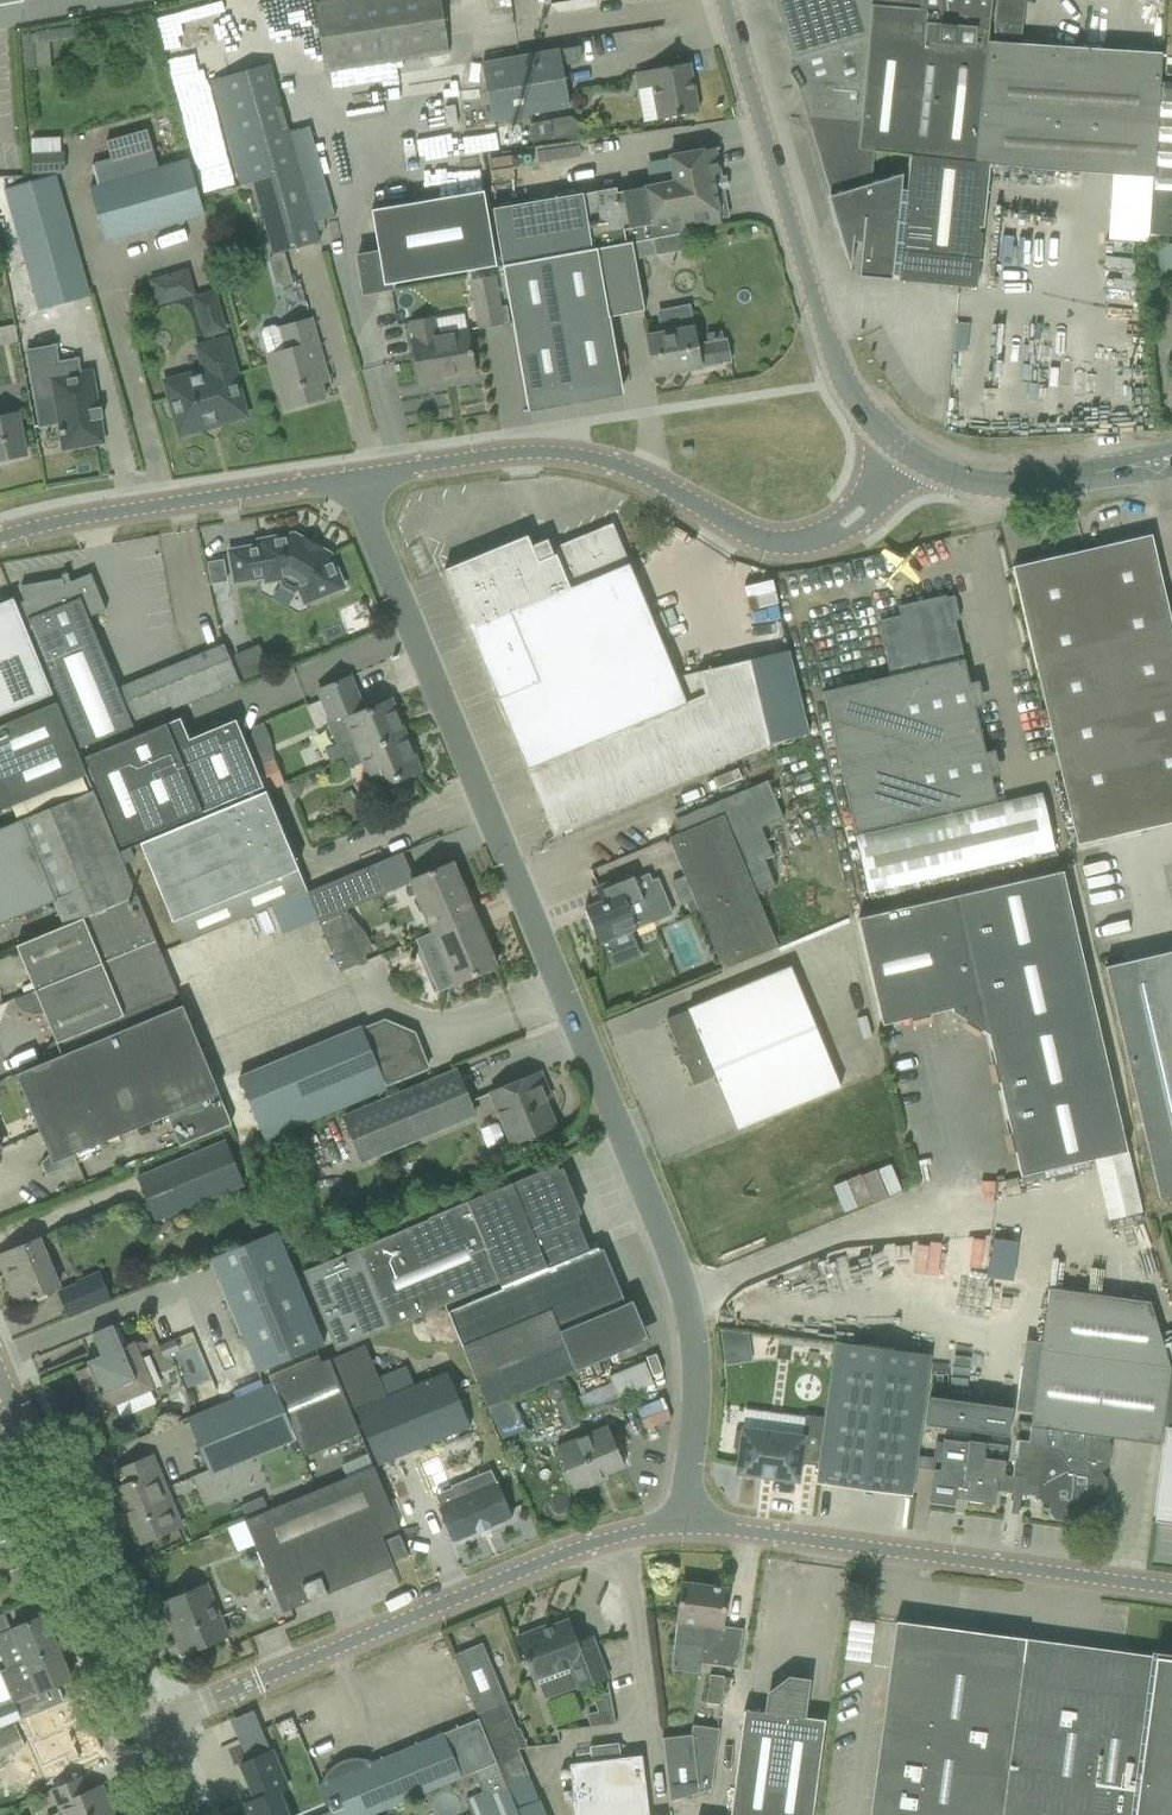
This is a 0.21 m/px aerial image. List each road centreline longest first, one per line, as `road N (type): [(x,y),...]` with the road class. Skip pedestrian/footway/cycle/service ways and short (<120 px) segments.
road 1 (residential): [(688,1523),(691,1306),(677,1253),(353,484)]
road 2 (unclassified): [(149,1738),(606,1534),(688,1523)]
road 3 (unclassified): [(911,456),(849,392),(823,334),(725,0)]
road 4 (unclassified): [(353,484),(548,456),(663,486),(756,538),(823,539)]
road 5 (unclassified): [(688,1523),(751,1522),(1171,1584)]
road 6 (unclassified): [(149,1738),(7,1408)]
road 7 (unclassified): [(0,539),(353,484)]
road 8 (unclassified): [(911,456),(999,487),(1171,459)]
road 9 (unclassified): [(823,539),(875,516),(900,490),(911,456)]
road 10 (unclassified): [(911,456),(876,477),(823,539)]

